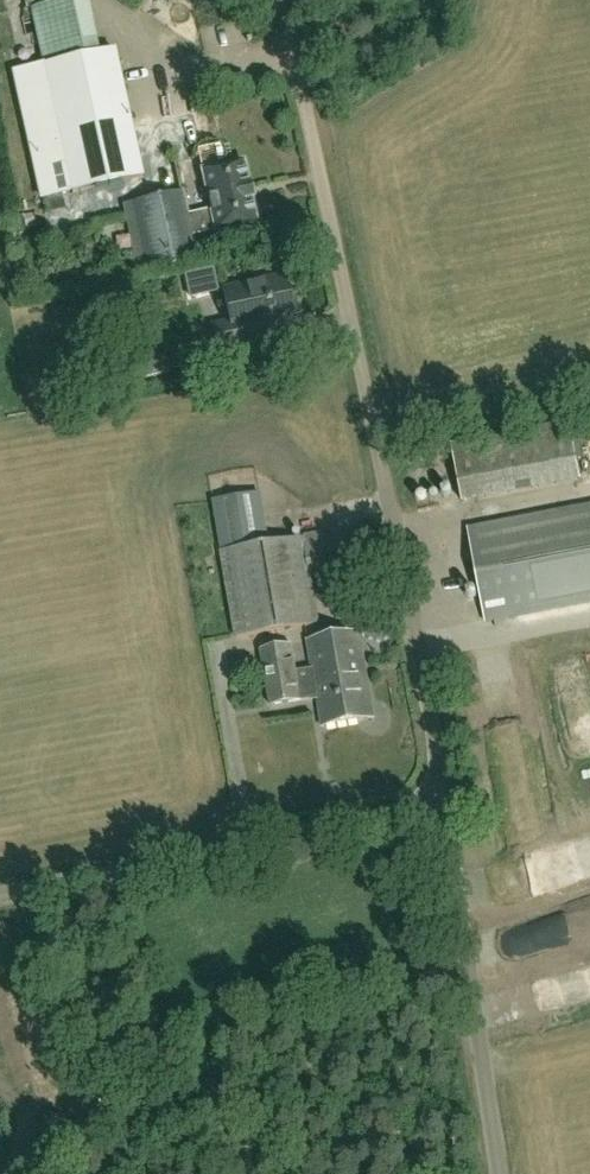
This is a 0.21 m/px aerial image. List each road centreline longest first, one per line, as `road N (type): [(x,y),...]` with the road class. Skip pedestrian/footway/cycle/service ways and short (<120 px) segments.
road 1 (unclassified): [(444,805),(286,15)]
road 2 (track): [(467,952),(172,1039),(150,1030),(128,978),(43,948)]
road 3 (unclassified): [(444,805),(0,897)]
road 4 (unclassified): [(499,1173),(444,805)]

